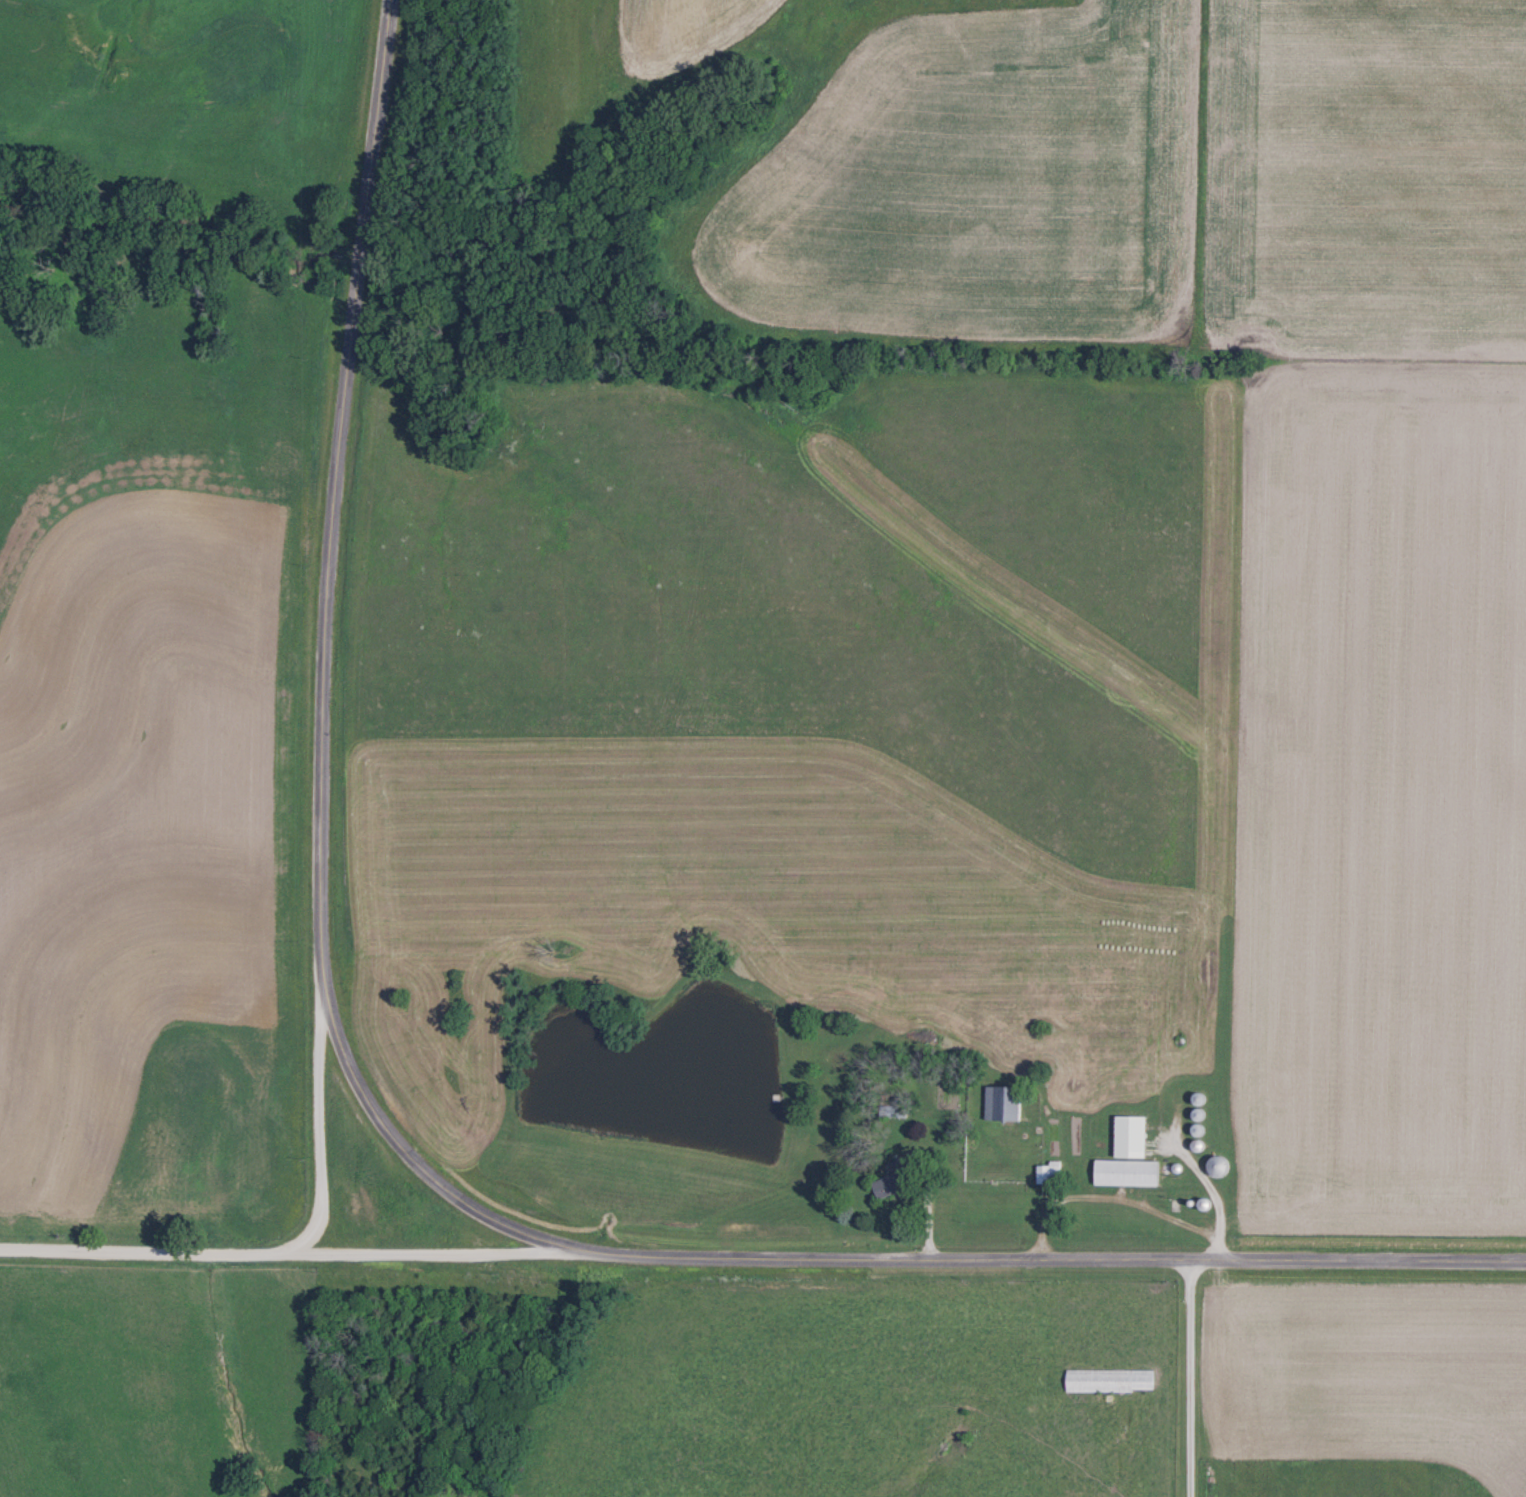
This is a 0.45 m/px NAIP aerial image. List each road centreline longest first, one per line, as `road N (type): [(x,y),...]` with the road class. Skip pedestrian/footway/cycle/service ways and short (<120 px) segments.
road 1 (tertiary): [(1525,1261),(621,1255),(578,1250),(498,1219),(408,1150),(340,1047),(326,1012),(320,951),(335,480),(393,0)]
road 2 (residential): [(0,1249),(287,1254),(310,1238),(323,1187),(326,1012)]
road 3 (residential): [(578,1250),(287,1254)]

